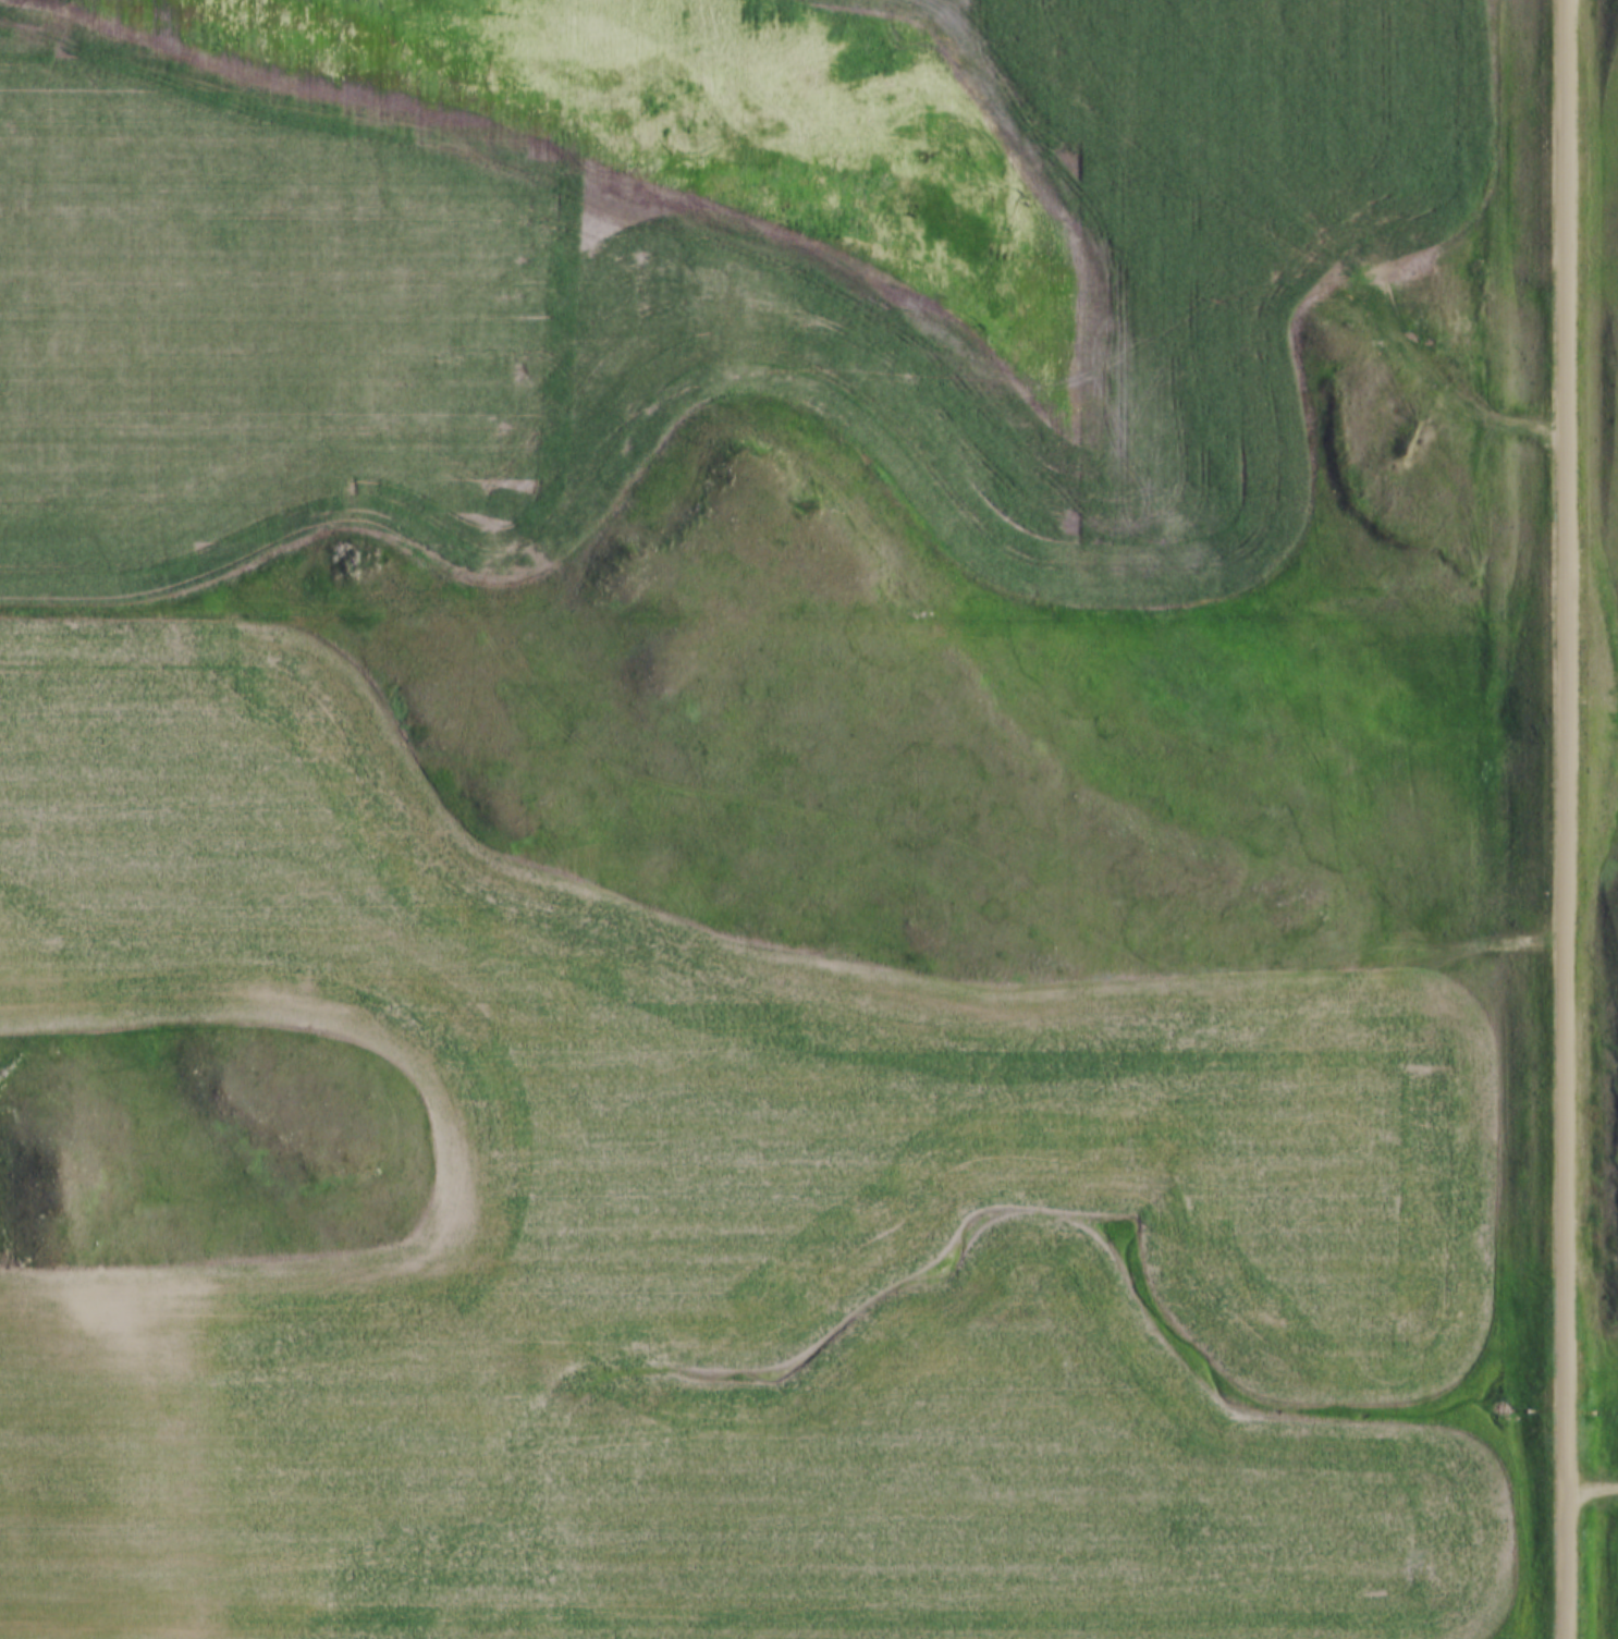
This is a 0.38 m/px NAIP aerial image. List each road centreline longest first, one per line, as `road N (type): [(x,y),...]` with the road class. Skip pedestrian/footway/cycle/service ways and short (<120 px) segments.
road 1 (tertiary): [(1566,1638),(1569,0)]

